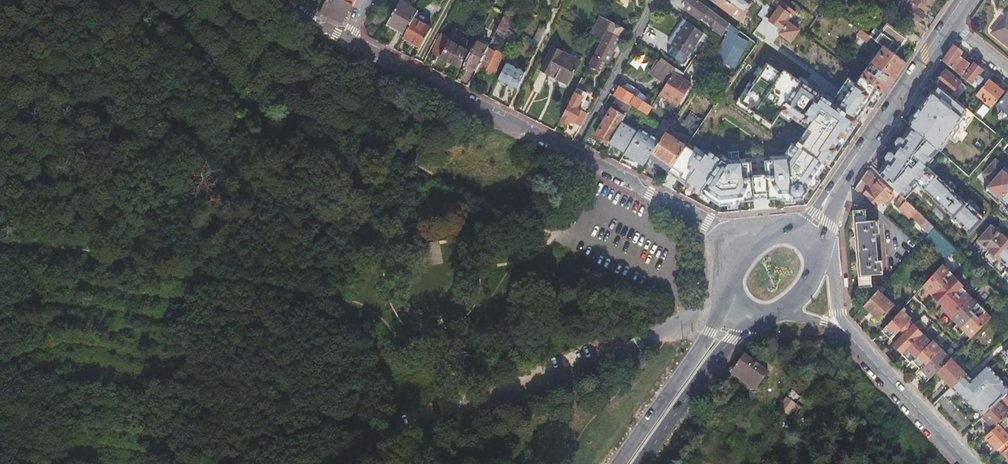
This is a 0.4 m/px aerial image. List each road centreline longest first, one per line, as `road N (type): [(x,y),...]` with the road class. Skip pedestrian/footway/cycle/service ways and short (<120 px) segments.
road 1 (track): [(572,233),(551,230),(413,158),(363,119),(263,62),(190,0)]
road 2 (unclassified): [(328,463),(580,368),(728,297)]
road 3 (residential): [(346,40),(570,154)]
road 4 (primary): [(951,24),(829,199)]
road 5 (primary): [(729,304),(620,463)]
road 6 (primary): [(645,463),(754,315)]
road 7 (residential): [(844,332),(969,463)]
road 8 (residential): [(570,154),(655,0)]
road 9 (residential): [(570,154),(724,233)]

